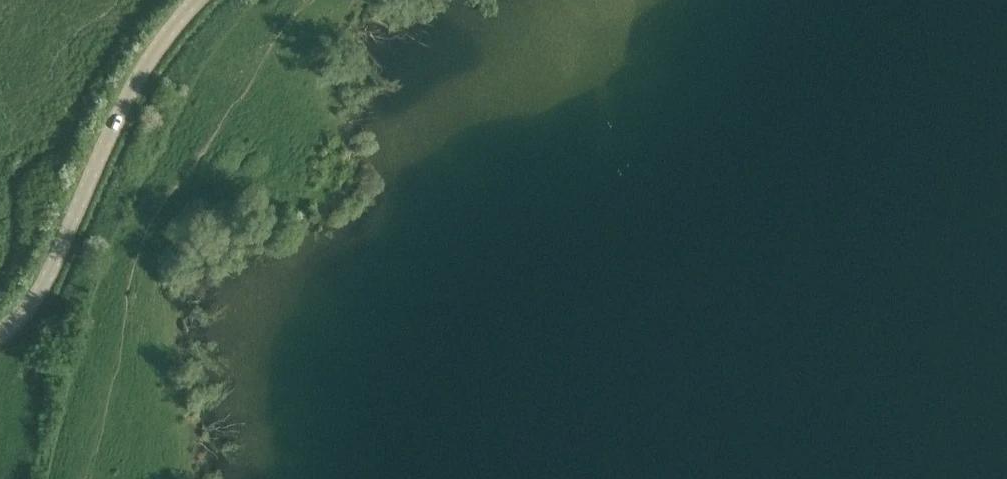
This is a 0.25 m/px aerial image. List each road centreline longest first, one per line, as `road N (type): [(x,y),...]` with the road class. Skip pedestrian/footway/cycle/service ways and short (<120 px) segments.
road 1 (unclassified): [(0,337),(45,287),(138,77),(201,0)]

